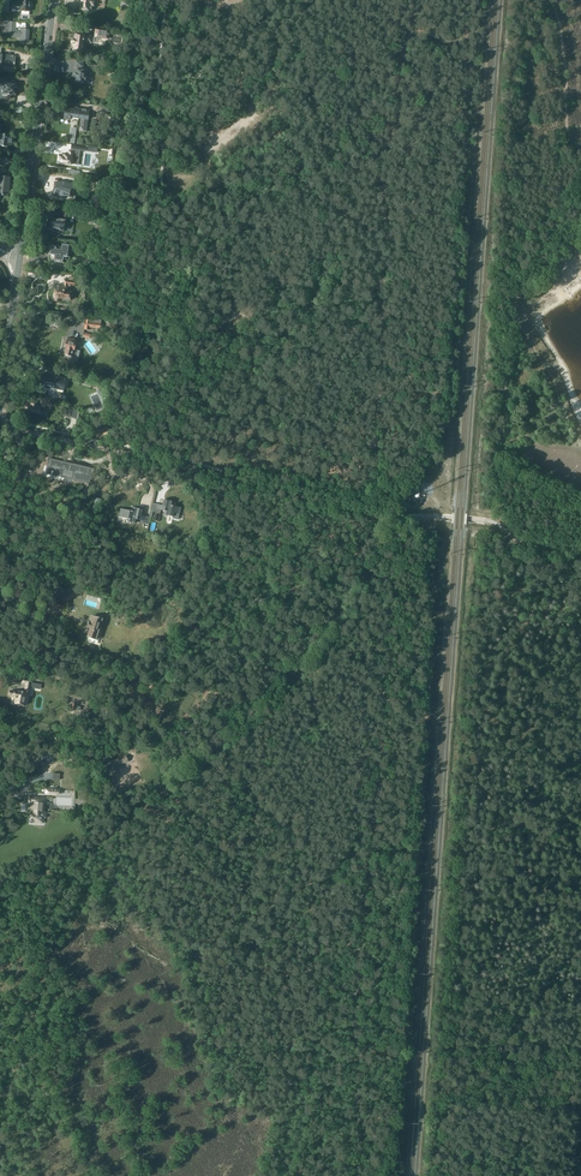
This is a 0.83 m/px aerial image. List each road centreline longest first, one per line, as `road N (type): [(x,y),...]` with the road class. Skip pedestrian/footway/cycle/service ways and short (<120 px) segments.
road 1 (track): [(356,1175),(357,974),(398,525),(391,512)]
road 2 (track): [(580,195),(508,318),(497,518)]
road 3 (track): [(391,512),(130,452)]
road 4 (secondary): [(19,265),(54,0)]
road 5 (secondary): [(0,406),(19,265)]
road 6 (track): [(130,452),(0,422)]

